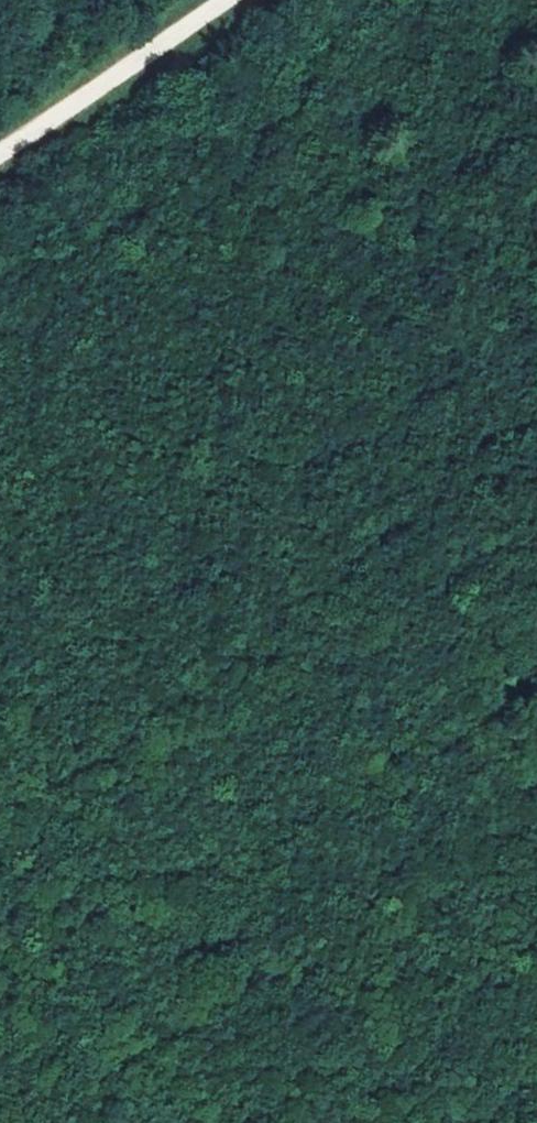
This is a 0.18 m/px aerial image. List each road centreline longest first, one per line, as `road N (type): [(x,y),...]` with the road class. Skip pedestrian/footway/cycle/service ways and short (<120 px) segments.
road 1 (track): [(0,155),(232,0)]

